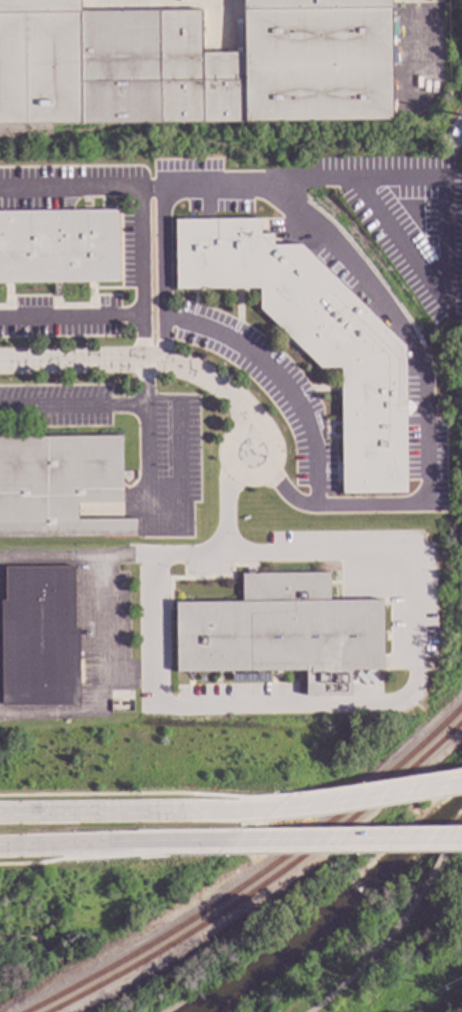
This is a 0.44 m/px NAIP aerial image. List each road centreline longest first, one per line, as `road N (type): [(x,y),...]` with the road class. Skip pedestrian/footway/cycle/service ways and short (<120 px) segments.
road 1 (residential): [(0,362),(153,360),(194,369),(236,398),(246,451)]
road 2 (secondary): [(249,813),(0,816)]
road 3 (secondary): [(228,841),(461,838)]
road 4 (secondary): [(0,845),(228,841)]
road 5 (secondary): [(461,784),(249,813)]

